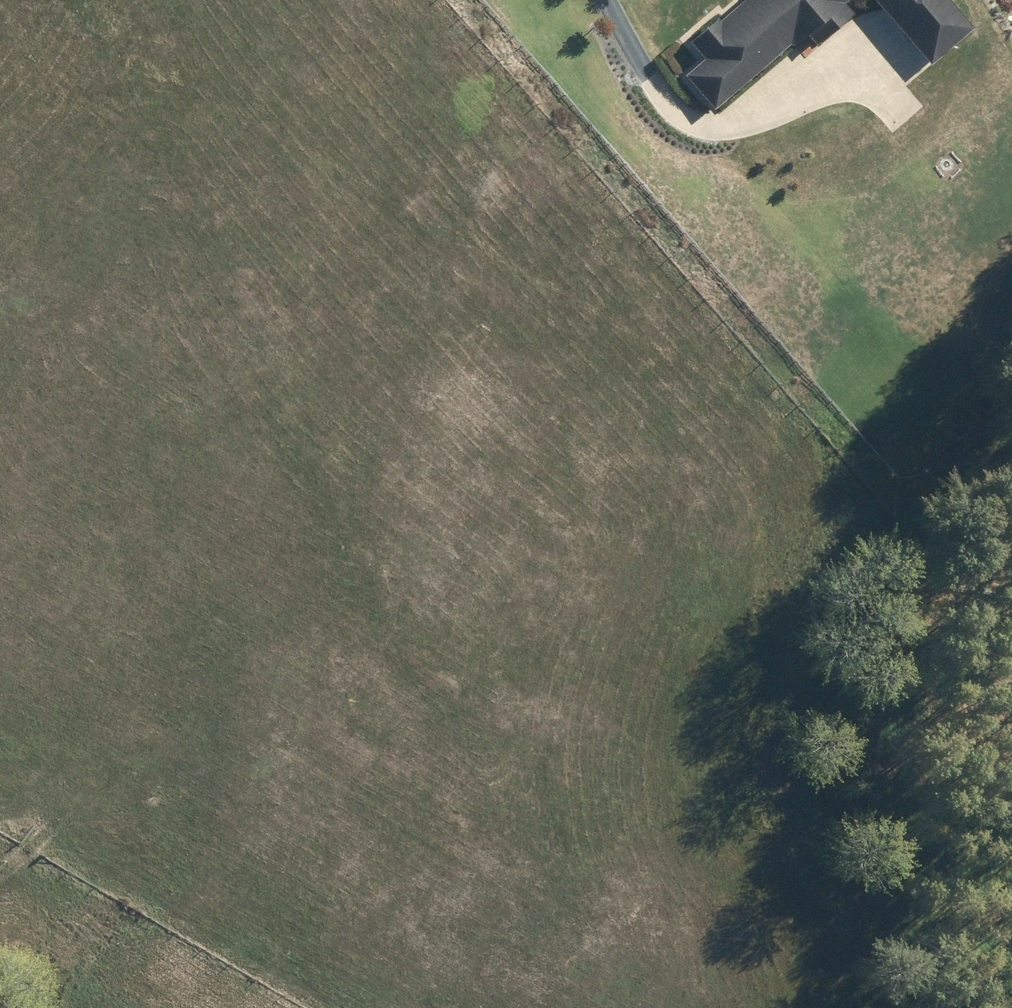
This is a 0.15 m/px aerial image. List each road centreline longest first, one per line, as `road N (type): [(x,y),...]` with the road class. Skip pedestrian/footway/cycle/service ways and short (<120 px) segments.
road 1 (unknown): [(238,0),(631,491),(784,634),(1011,805)]
road 2 (unknown): [(0,949),(244,791),(631,491)]
road 3 (unknown): [(0,394),(349,143)]
road 4 (track): [(596,0),(623,55),(663,100),(711,122),(763,116),(844,74),(896,70)]
road 5 (unknown): [(404,1007),(244,791)]

